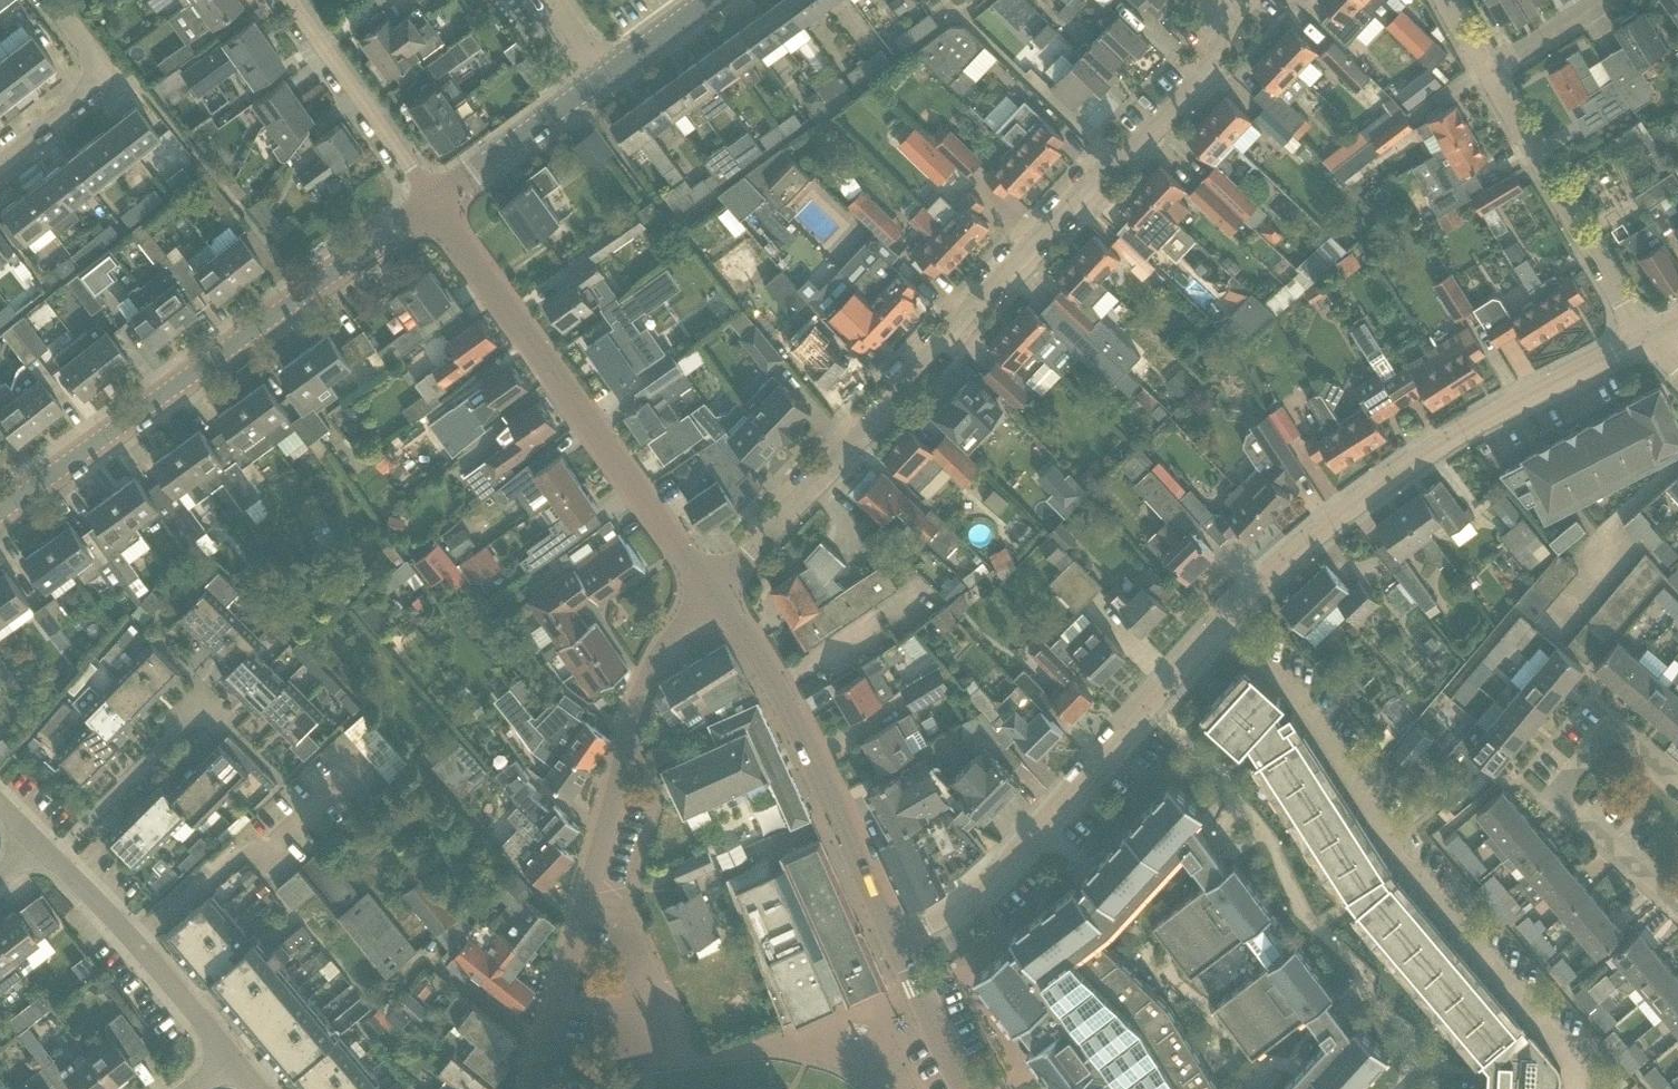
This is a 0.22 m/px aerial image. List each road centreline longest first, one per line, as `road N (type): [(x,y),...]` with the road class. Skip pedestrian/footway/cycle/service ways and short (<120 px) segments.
road 1 (residential): [(717,593),(1109,158),(1139,144),(1210,69),(1249,0)]
road 2 (residential): [(1576,1088),(1574,1066),(1396,855),(1295,697),(1219,628)]
road 3 (residential): [(533,1088),(644,673),(717,593)]
road 4 (residential): [(0,511),(431,206)]
road 5 (residential): [(1219,628),(1346,510),(1446,442),(1648,334)]
road 6 (residential): [(717,593),(431,206)]
road 7 (residential): [(895,943),(1007,863),(1219,628)]
road 8 (residential): [(895,943),(777,682),(717,593)]
road 9 (residential): [(1677,781),(1613,726),(1557,793),(1677,907)]
road 10 (residential): [(1648,334),(1483,73)]
road 11 (residential): [(235,1060),(52,859)]
road 12 (residential): [(289,0),(431,206)]
road 13 (residential): [(52,859),(205,703)]
road 14 (residential): [(431,206),(604,76)]
road 15 (residential): [(968,1088),(895,943)]
road 16 (residential): [(1602,0),(1483,73)]
road 17 (residential): [(604,76),(711,0)]
road 18 (residential): [(0,161),(96,81)]

